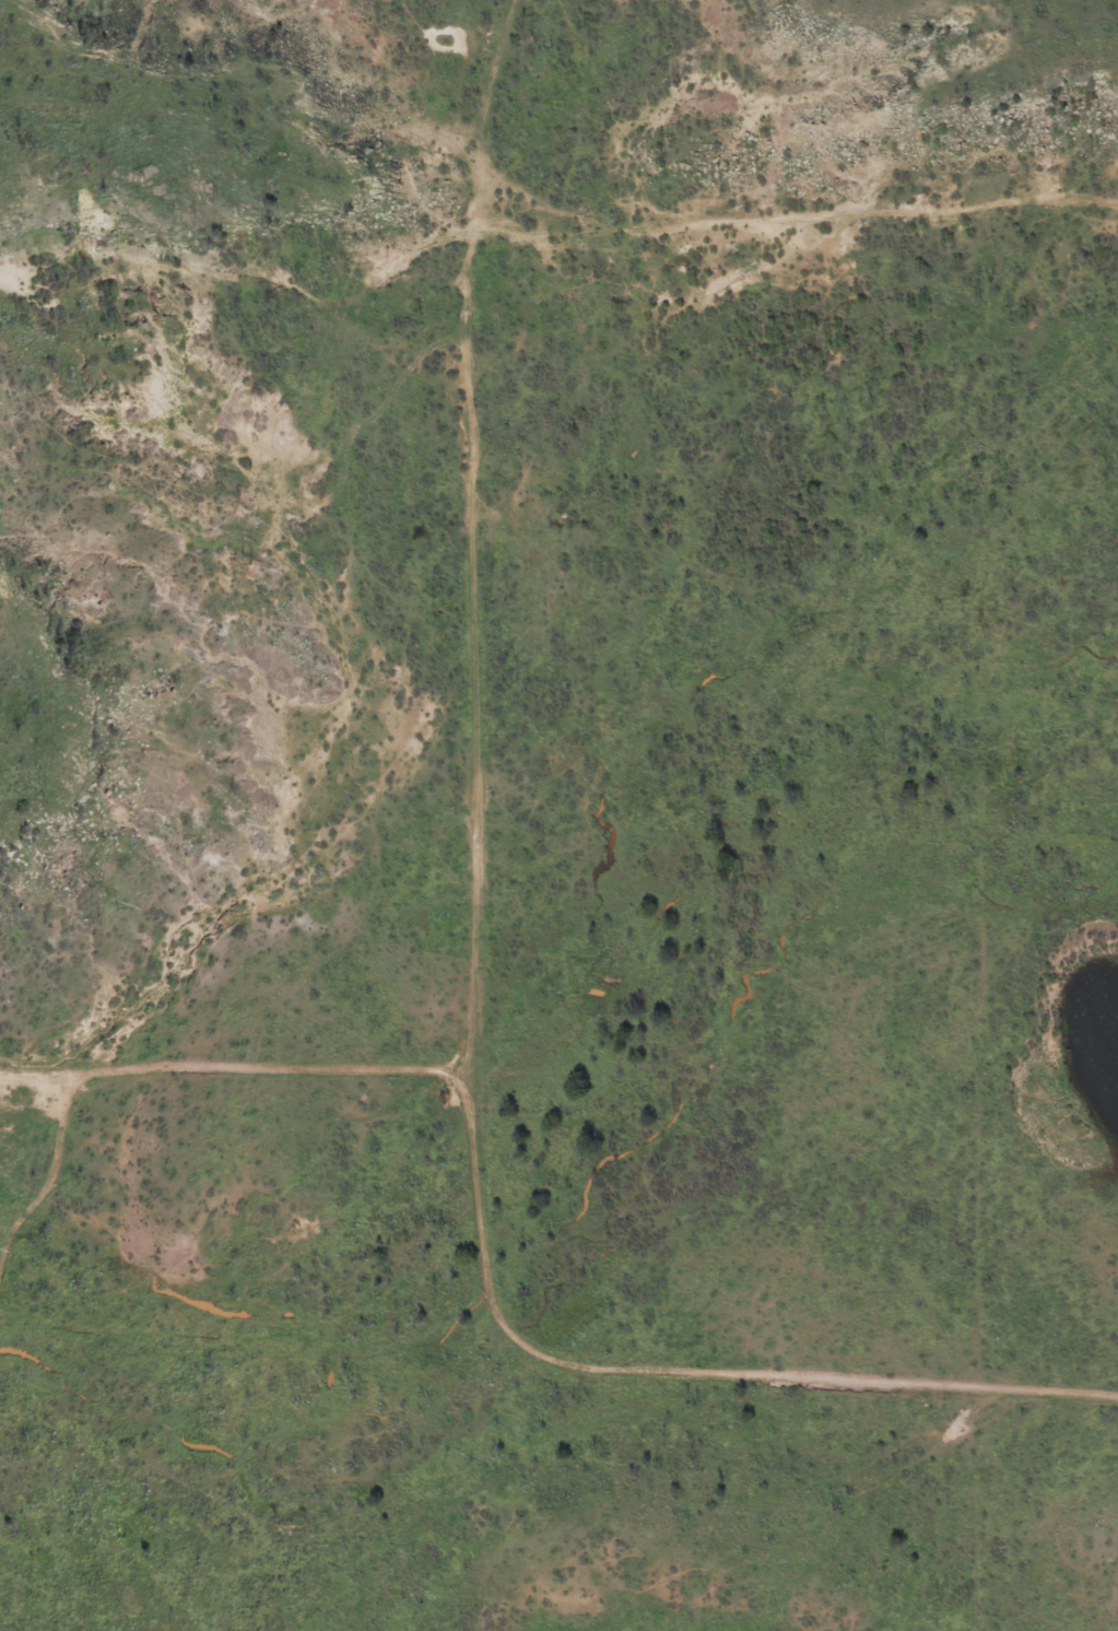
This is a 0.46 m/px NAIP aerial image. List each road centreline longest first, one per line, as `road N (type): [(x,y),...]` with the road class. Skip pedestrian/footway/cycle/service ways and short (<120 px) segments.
road 1 (residential): [(285,1381),(257,1336),(0,1225)]

